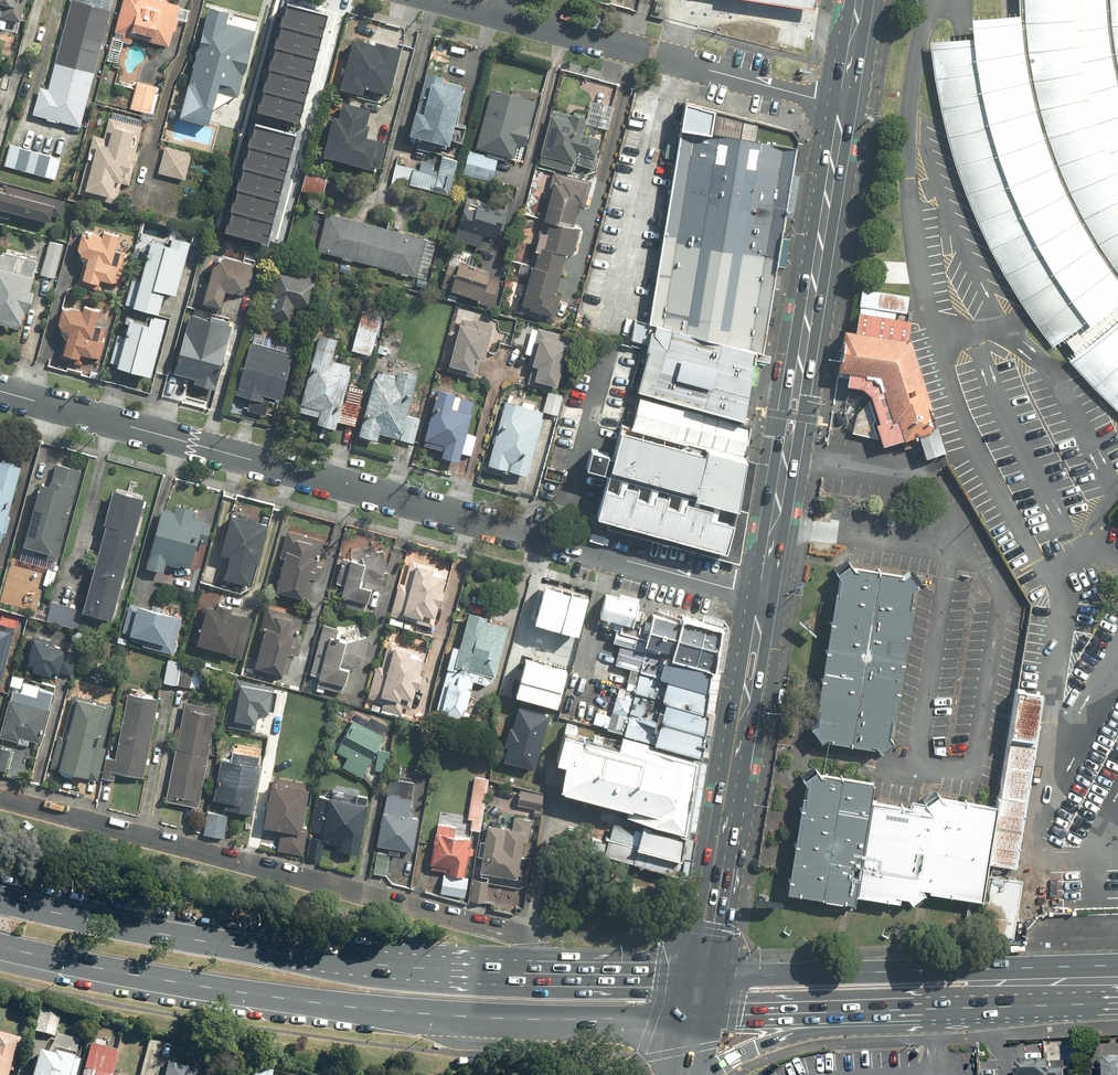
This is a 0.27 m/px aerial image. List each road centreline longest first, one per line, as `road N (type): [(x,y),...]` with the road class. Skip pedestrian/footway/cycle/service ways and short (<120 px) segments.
road 1 (residential): [(764,595),(0,392)]
road 2 (primary): [(693,1017),(388,1012),(0,947)]
road 3 (residential): [(0,795),(463,915),(534,943),(565,974)]
road 4 (primary): [(0,899),(348,962),(565,974)]
road 5 (primary): [(843,104),(764,595)]
road 6 (primary): [(700,975),(1048,969),(1117,975)]
road 7 (residential): [(448,0),(843,104)]
road 8 (primary): [(764,595),(700,975)]
road 9 (primary): [(919,1010),(693,1017)]
road 10 (primary): [(919,1010),(881,1031),(772,1044),(706,1074)]
road 11 (primary): [(1117,990),(919,1010)]
road 12 (primary): [(565,974),(700,975)]

